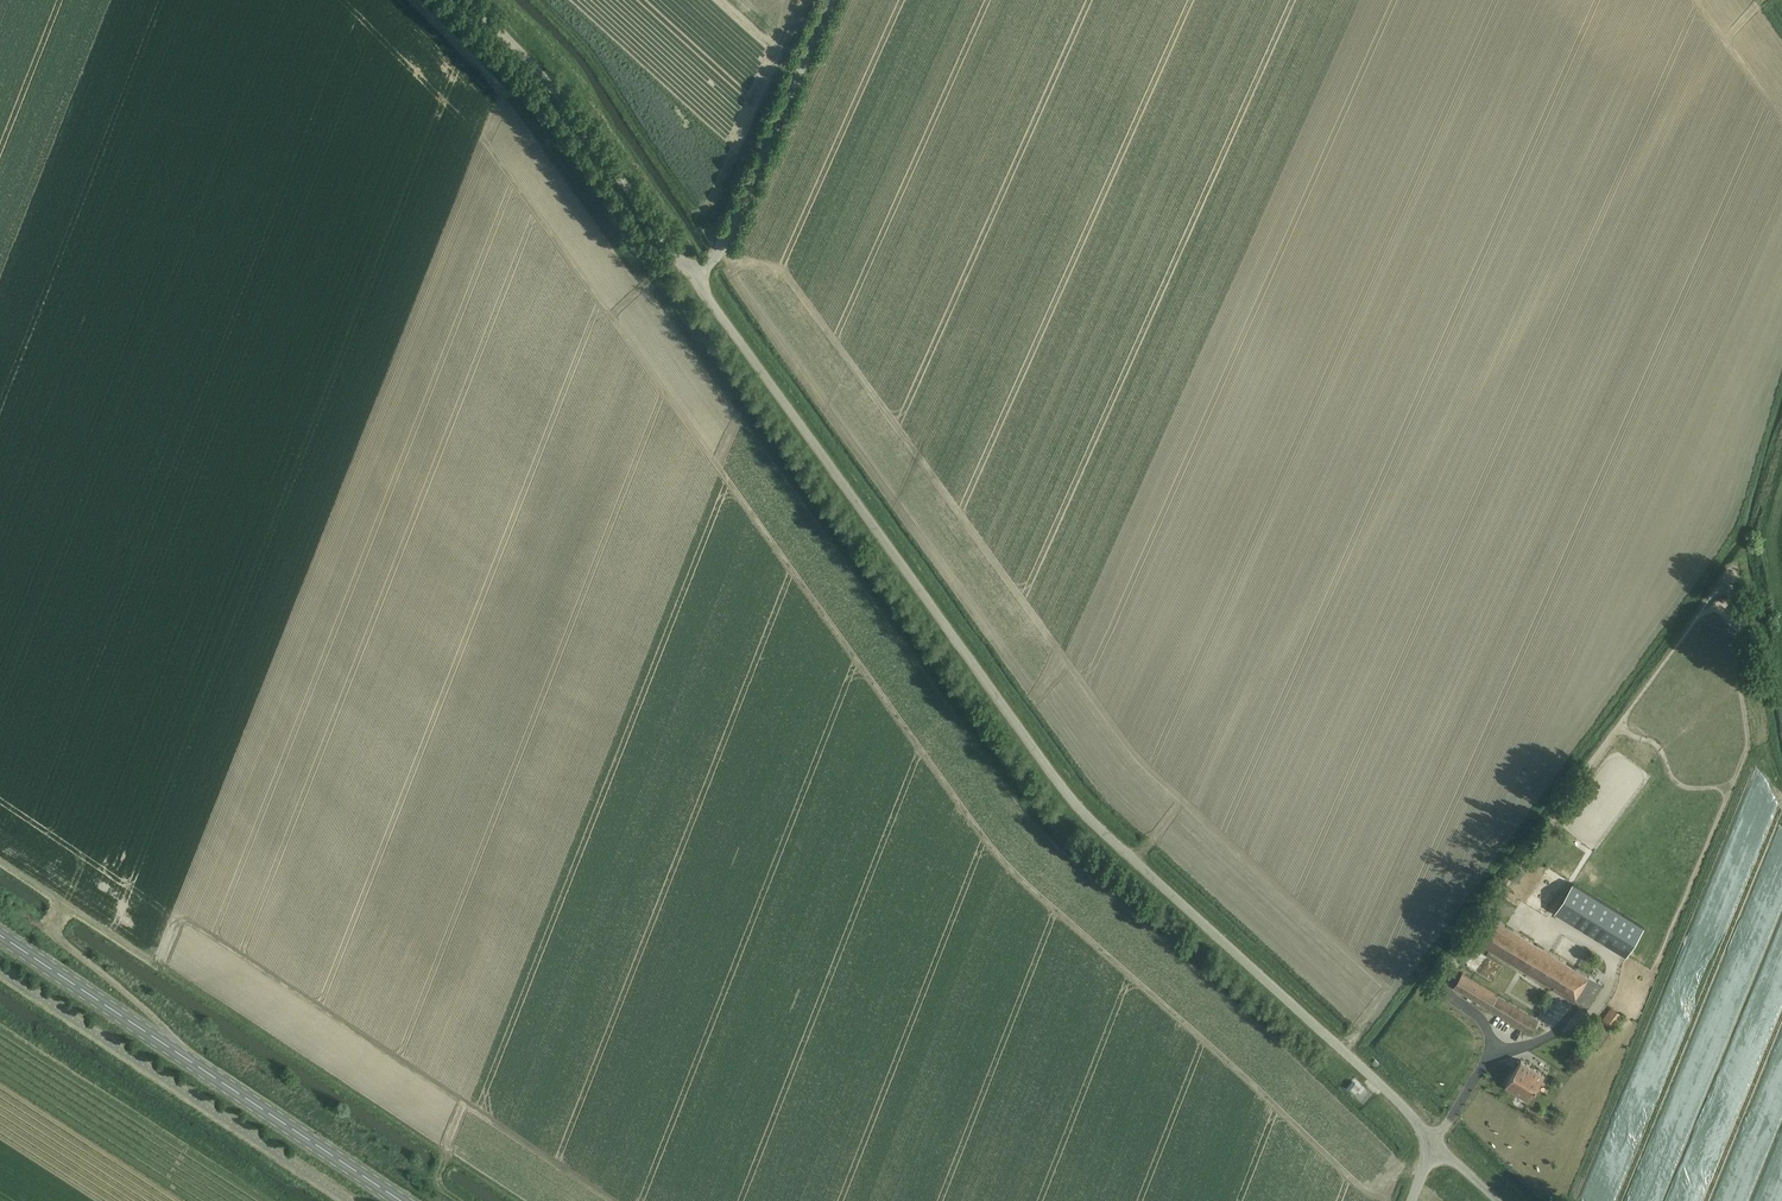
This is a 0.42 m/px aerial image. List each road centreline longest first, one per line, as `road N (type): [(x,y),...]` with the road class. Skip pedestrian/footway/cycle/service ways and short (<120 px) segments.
road 1 (unclassified): [(1435,1145),(1140,871),(1020,727),(591,136),(468,0)]
road 2 (secondary): [(401,1200),(0,935)]

